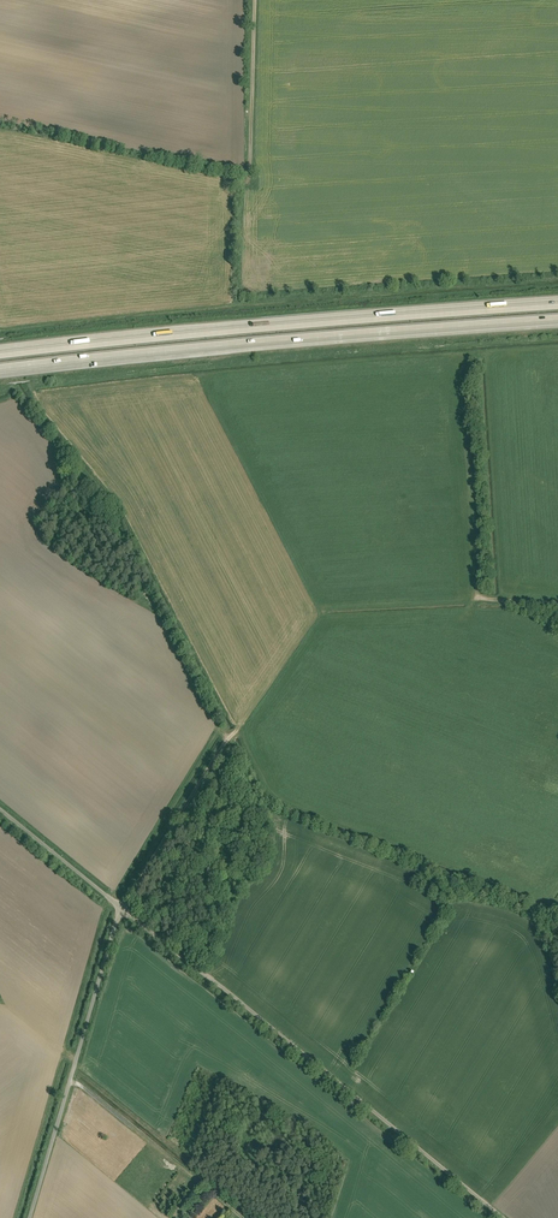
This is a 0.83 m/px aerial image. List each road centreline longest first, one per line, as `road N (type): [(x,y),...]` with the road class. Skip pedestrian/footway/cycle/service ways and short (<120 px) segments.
road 1 (motorway): [(557,302),(0,351)]
road 2 (motorway): [(1,371),(557,322)]
road 3 (residential): [(504,1217),(121,909)]
road 4 (track): [(557,604),(486,600),(476,591),(459,366),(354,372)]
road 5 (unclassified): [(121,909),(30,1217)]
road 6 (track): [(121,909),(241,723)]
road 7 (residential): [(121,909),(0,810)]

